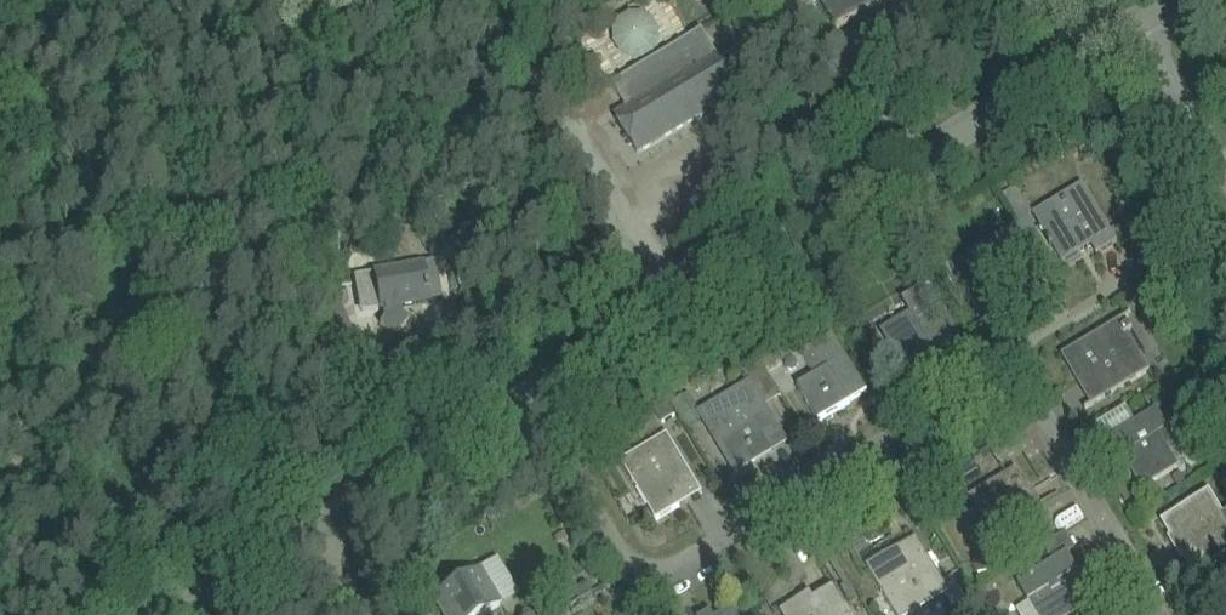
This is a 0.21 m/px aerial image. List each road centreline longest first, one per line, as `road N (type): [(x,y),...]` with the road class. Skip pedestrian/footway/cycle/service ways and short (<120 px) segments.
road 1 (unclassified): [(528,394),(1135,24)]
road 2 (residential): [(528,394),(644,586),(1011,365)]
road 3 (residential): [(1163,614),(1011,365)]
road 4 (unclassified): [(309,533),(528,394)]
road 5 (residential): [(1225,163),(1135,24)]
road 6 (unclassified): [(179,614),(309,533)]

